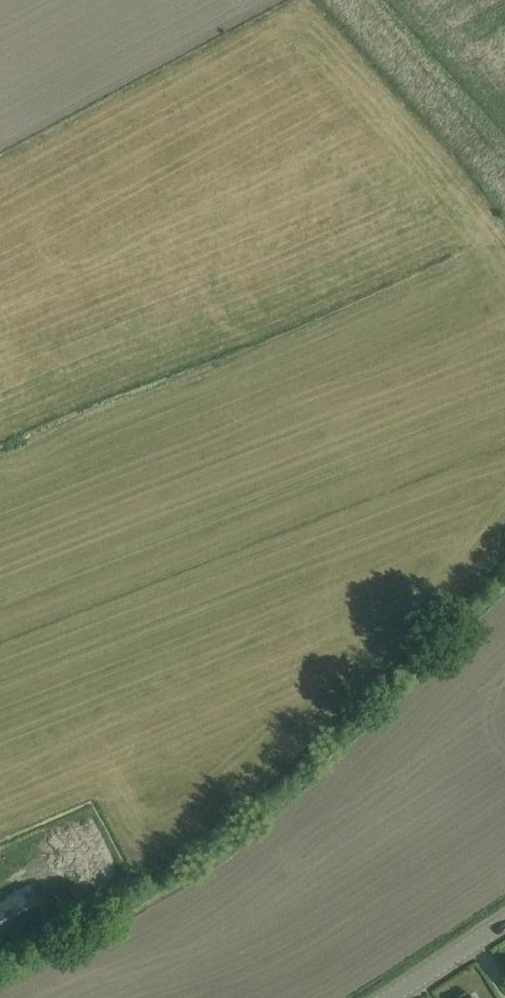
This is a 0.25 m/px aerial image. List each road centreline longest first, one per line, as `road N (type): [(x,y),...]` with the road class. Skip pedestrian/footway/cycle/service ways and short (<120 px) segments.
road 1 (tertiary): [(386,997),(504,920)]

